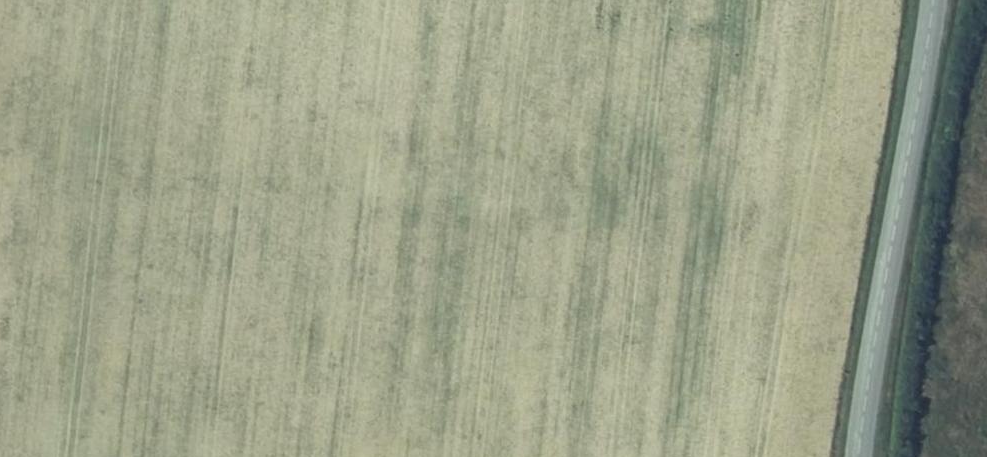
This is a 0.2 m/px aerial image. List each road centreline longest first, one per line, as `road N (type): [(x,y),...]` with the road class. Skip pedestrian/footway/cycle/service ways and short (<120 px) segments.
road 1 (tertiary): [(933,0),(859,456)]

